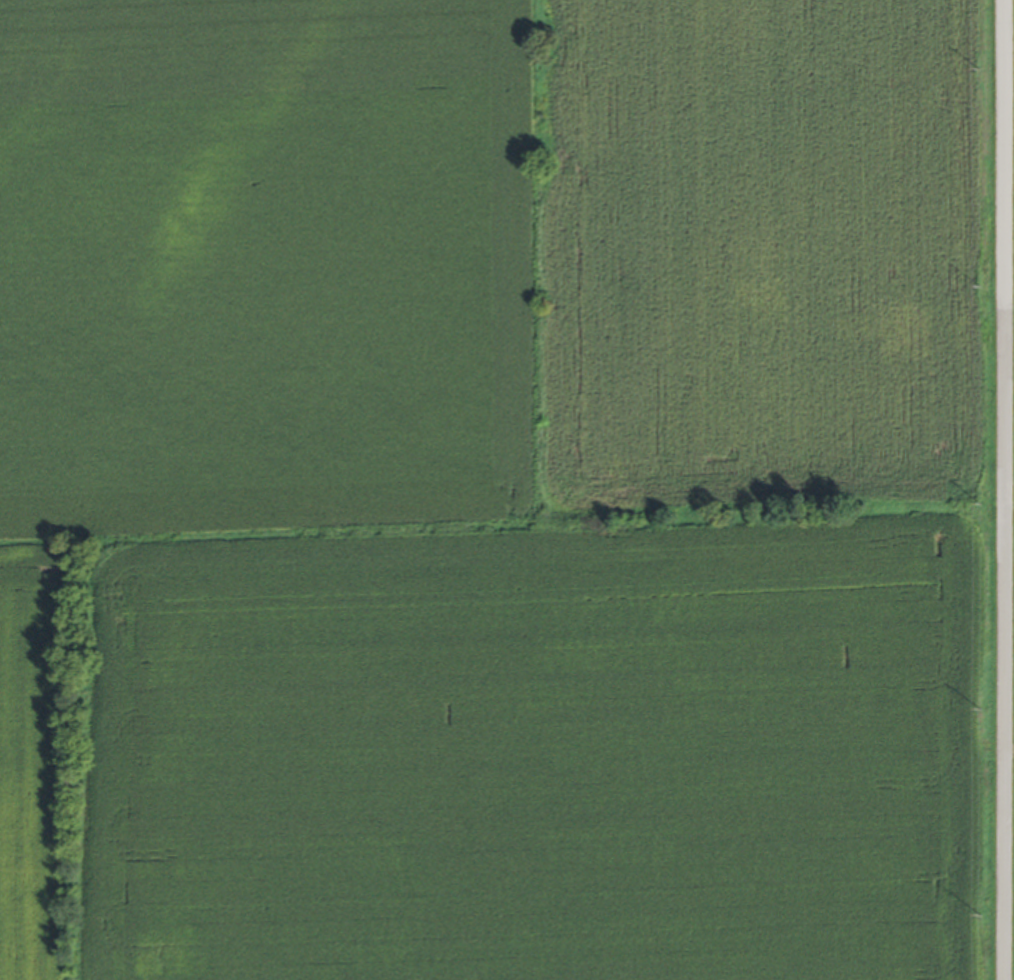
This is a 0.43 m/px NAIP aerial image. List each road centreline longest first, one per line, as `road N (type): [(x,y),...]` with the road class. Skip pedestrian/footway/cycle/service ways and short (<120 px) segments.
road 1 (residential): [(1006,979),(1005,0)]

